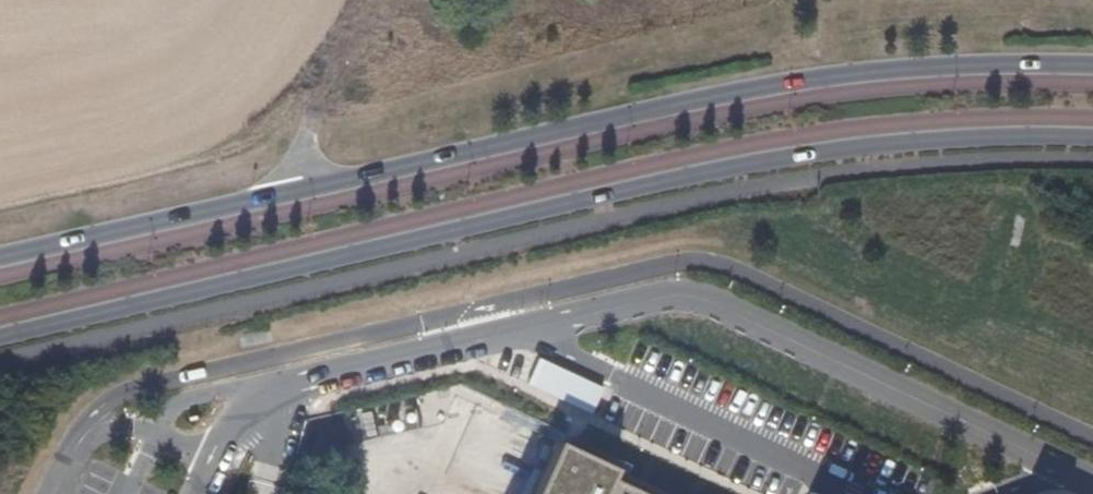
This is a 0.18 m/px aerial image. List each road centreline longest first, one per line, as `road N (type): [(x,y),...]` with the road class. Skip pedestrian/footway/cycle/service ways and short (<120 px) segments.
road 1 (secondary): [(0,336),(678,177),(856,144),(1092,137)]
road 2 (secondary): [(1092,65),(810,81),(0,259)]

